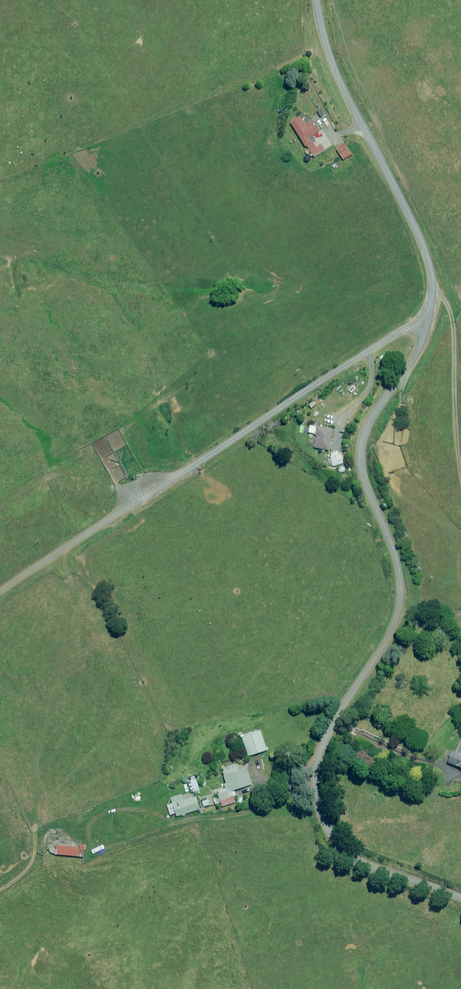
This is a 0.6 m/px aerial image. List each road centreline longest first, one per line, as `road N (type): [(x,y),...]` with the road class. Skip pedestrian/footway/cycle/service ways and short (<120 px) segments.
road 1 (unclassified): [(460,895),(341,846),(328,828),(317,773),(322,738),(368,674),(404,598),(401,561),(363,453),(370,427),(420,362),(438,304)]
road 2 (unclassified): [(438,304),(0,592)]
road 3 (unclassified): [(438,304),(404,203),(335,73),(316,0)]

